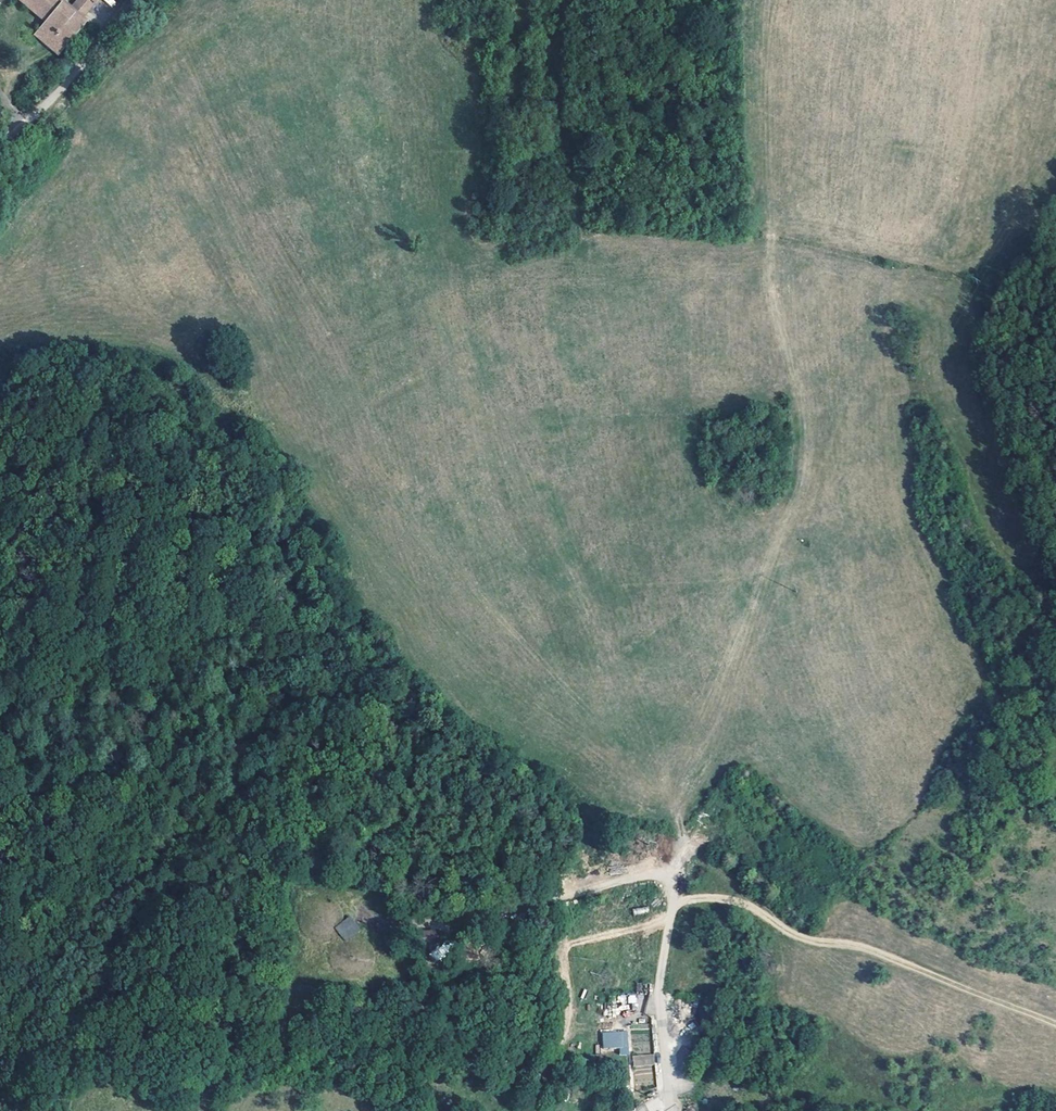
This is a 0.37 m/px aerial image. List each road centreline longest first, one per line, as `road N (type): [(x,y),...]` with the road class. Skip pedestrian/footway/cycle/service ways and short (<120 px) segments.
road 1 (residential): [(671,1110),(660,1000),(674,888),(668,877),(629,877),(508,907),(392,923)]

